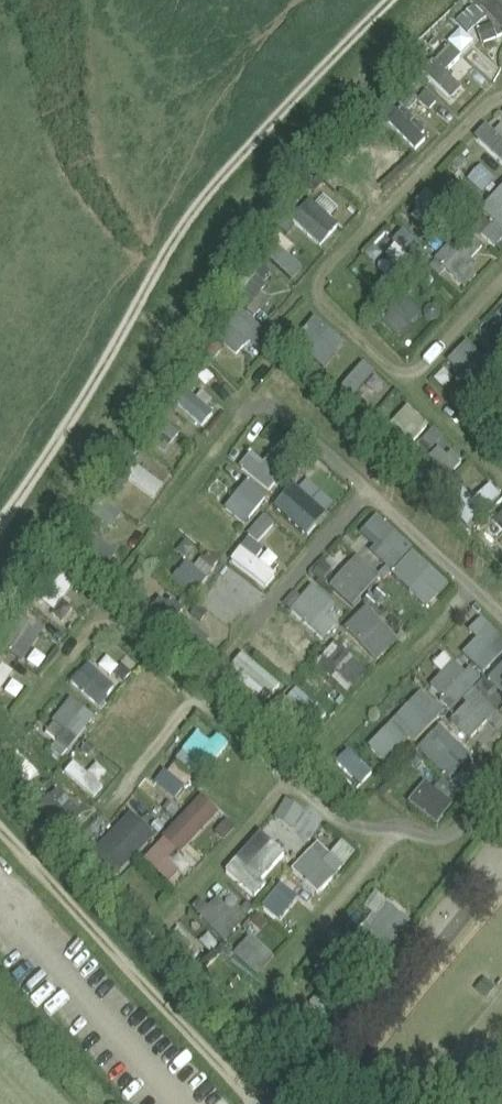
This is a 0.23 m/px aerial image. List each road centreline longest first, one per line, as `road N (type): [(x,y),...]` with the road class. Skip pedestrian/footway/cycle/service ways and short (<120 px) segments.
road 1 (track): [(0,524),(212,191),(394,0)]
road 2 (track): [(266,1103),(0,828)]

